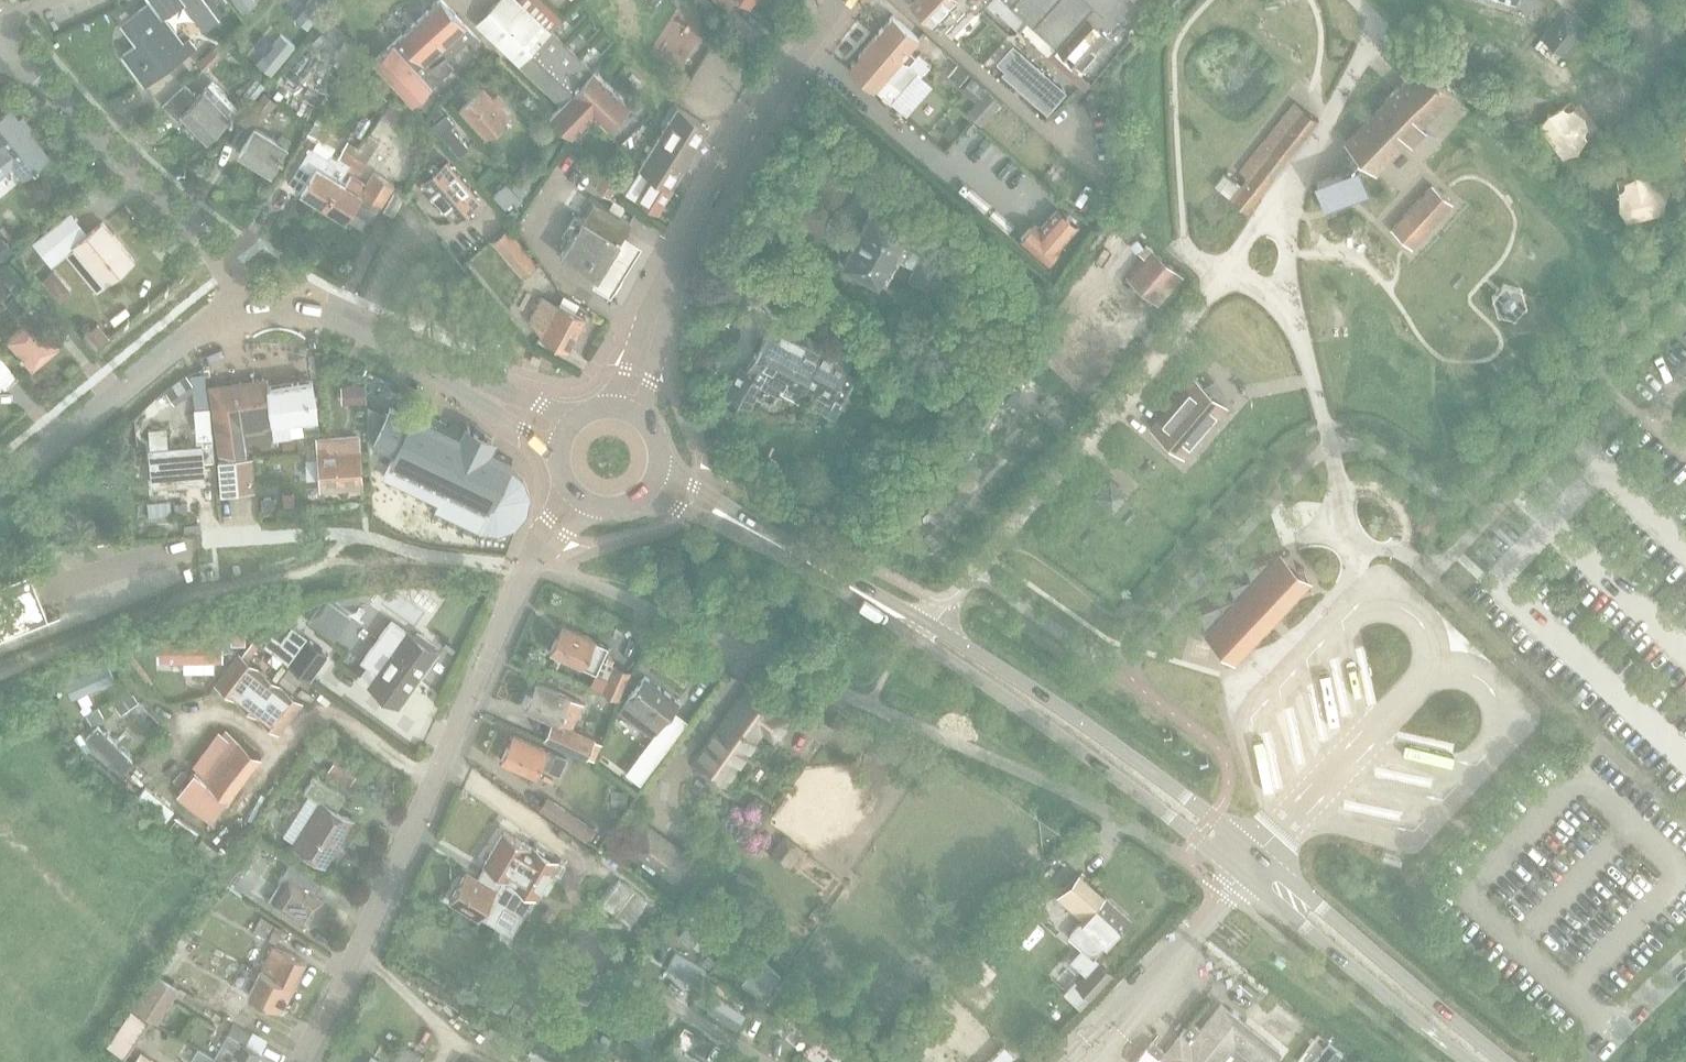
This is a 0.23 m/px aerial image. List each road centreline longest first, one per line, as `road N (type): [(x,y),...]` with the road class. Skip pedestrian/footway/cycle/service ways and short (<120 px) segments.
road 1 (tertiary): [(1507,1061),(1210,816),(933,625)]
road 2 (tertiary): [(923,640),(1196,835),(1474,1061)]
road 3 (residential): [(303,1061),(532,559)]
road 4 (residential): [(661,299),(773,72),(830,0)]
road 5 (residential): [(0,28),(207,240),(223,272)]
road 6 (tertiary): [(0,485),(162,357),(241,321)]
road 7 (tertiary): [(241,321),(326,313),(429,362)]
road 8 (tertiary): [(429,362),(553,451)]
road 9 (tertiary): [(569,418),(429,362)]
road 10 (tertiary): [(880,608),(755,536)]
road 11 (tertiary): [(755,536),(657,465)]

